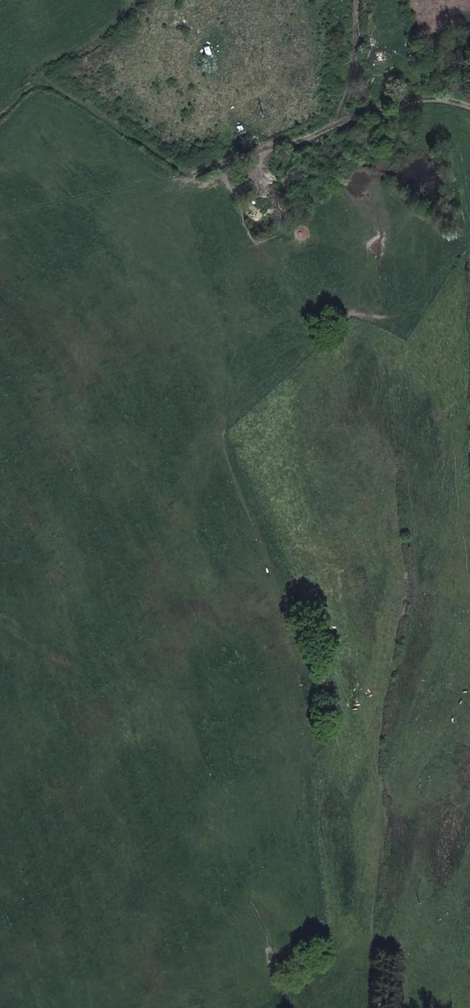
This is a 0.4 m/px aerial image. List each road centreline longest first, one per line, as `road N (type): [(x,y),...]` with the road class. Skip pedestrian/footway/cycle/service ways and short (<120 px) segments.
road 1 (track): [(0,115),(37,77),(55,81),(180,173),(195,173),(372,109),(430,98),(469,106)]

